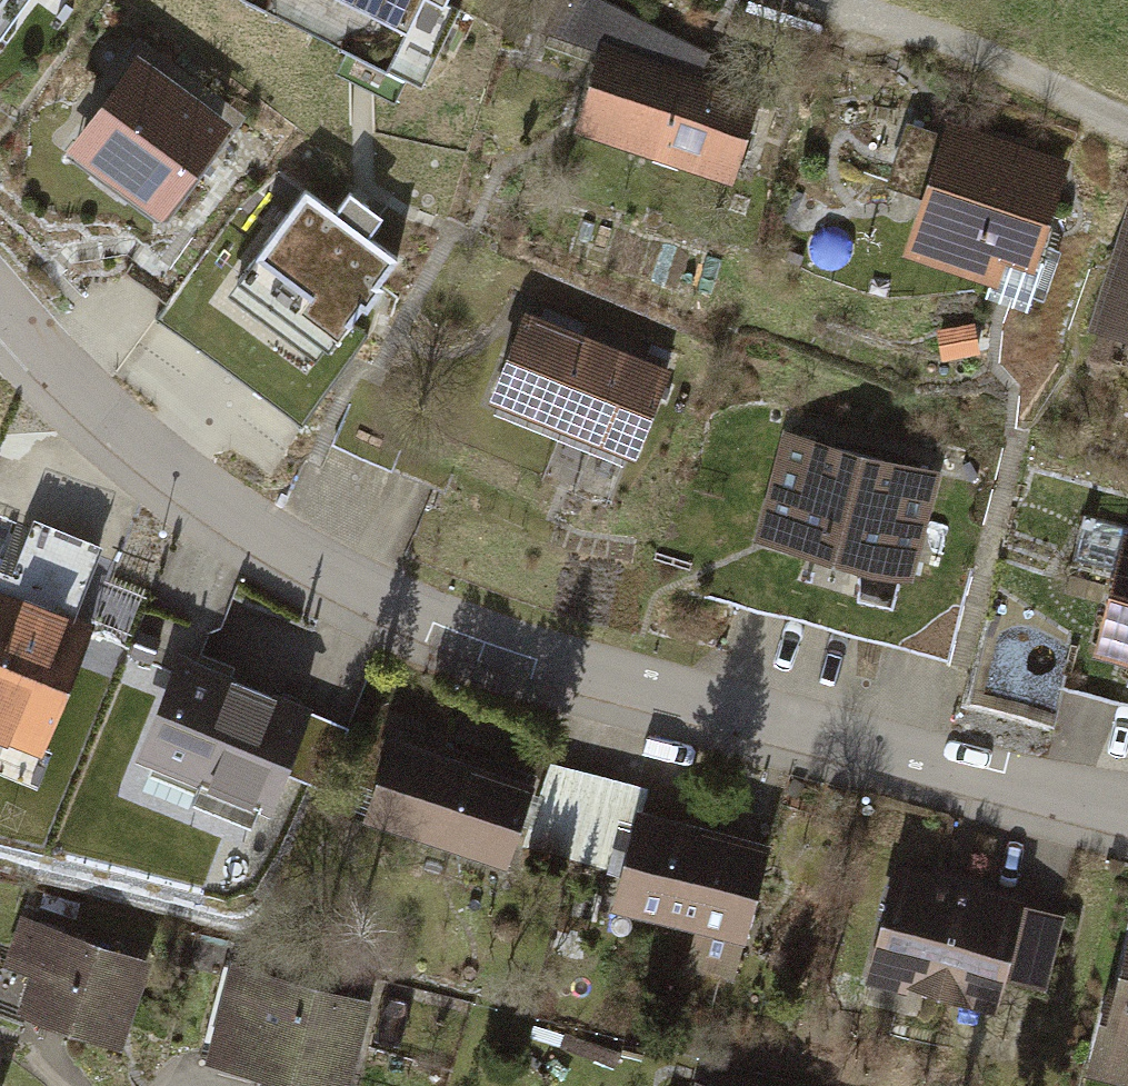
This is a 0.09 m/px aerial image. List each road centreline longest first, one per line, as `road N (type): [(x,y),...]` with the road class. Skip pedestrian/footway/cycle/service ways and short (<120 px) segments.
road 1 (residential): [(1127,813),(454,635),(300,563),(92,411),(0,315)]

